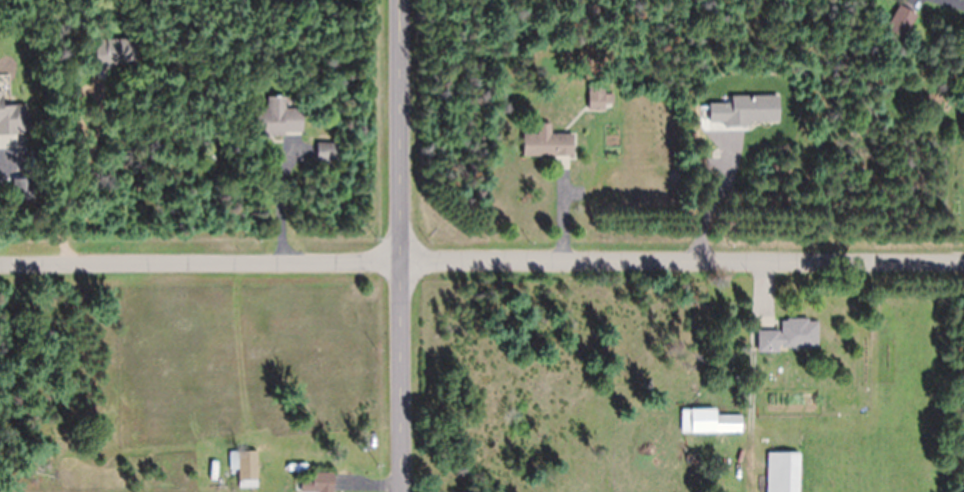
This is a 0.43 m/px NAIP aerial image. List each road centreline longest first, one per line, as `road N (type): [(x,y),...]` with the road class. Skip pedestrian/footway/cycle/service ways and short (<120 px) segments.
road 1 (residential): [(963,263),(0,266)]
road 2 (residential): [(402,491),(400,0)]

